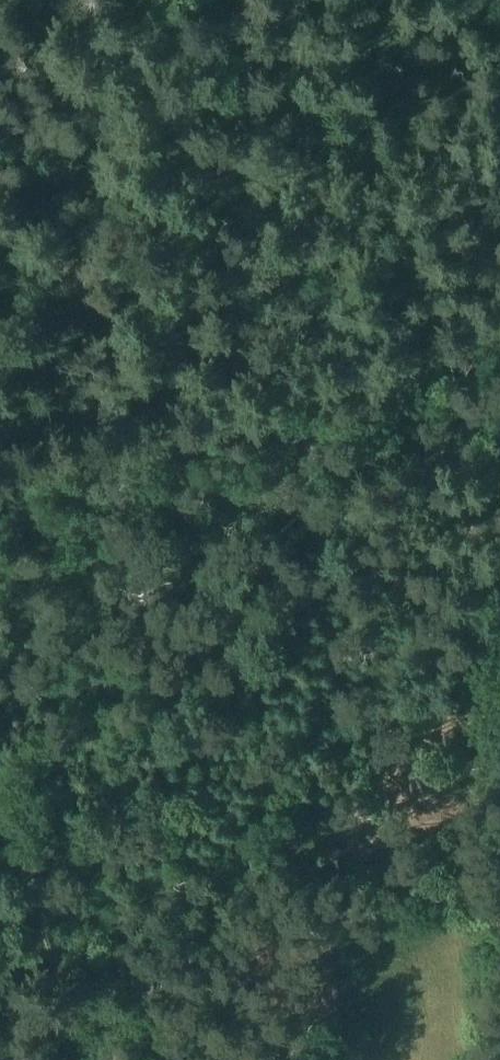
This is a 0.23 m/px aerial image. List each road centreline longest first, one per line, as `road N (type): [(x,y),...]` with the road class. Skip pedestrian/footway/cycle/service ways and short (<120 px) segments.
road 1 (track): [(95,1059),(0,774)]

